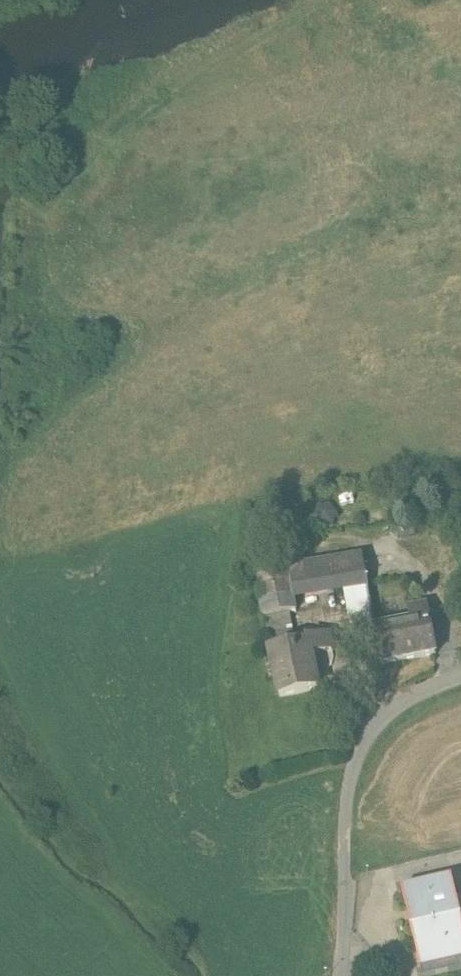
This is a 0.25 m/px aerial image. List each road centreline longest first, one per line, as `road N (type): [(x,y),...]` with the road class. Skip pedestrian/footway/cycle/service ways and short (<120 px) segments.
road 1 (residential): [(340,975),(347,790),(357,743),(382,710),(460,672)]

